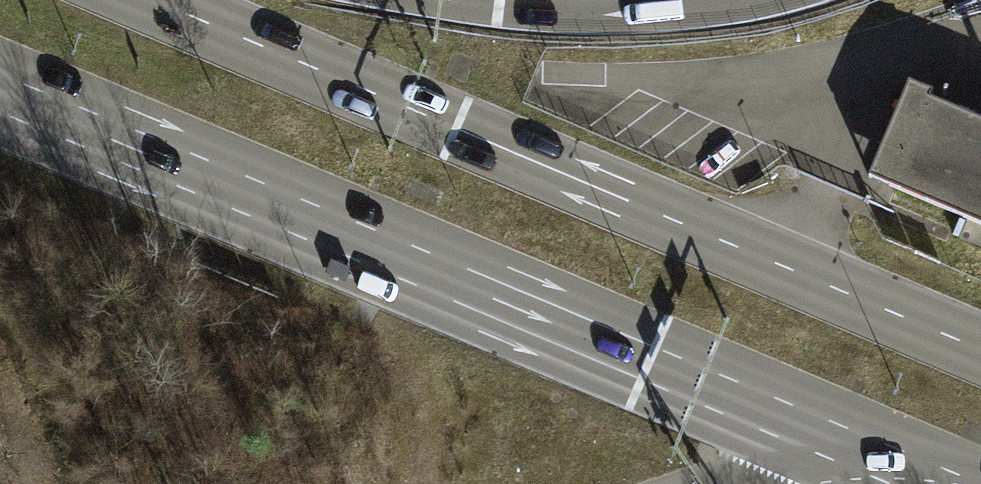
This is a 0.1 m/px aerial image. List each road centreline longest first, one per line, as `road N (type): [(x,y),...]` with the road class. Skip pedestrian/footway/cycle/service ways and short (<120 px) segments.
road 1 (secondary): [(0,99),(923,480)]
road 2 (secondary): [(980,347),(154,0)]

